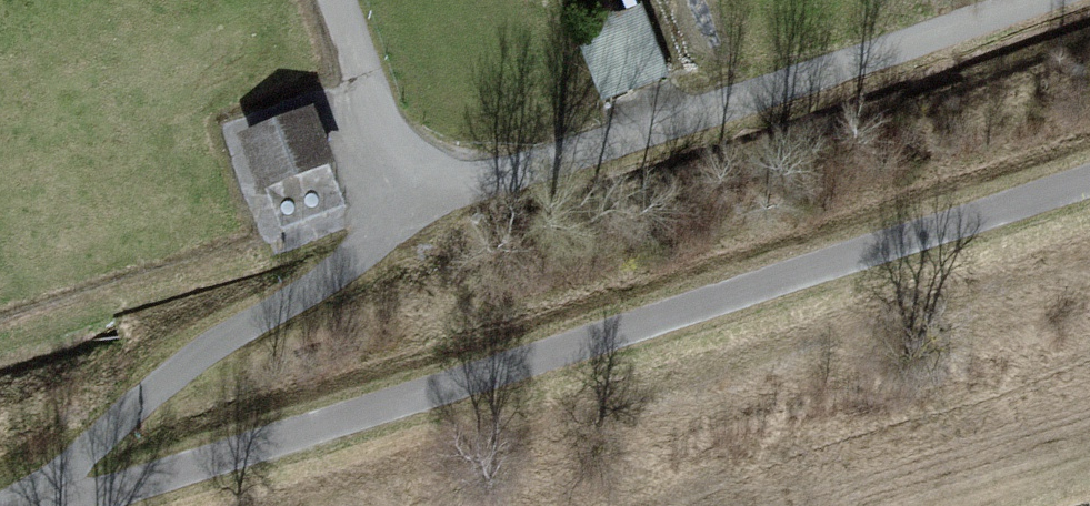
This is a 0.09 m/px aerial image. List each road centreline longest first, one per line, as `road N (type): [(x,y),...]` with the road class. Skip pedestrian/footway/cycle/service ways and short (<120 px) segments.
road 1 (track): [(49,505),(1089,172)]
road 2 (residential): [(405,207),(1064,0)]
road 3 (residential): [(405,207),(46,505)]
road 4 (residential): [(323,0),(405,207)]

